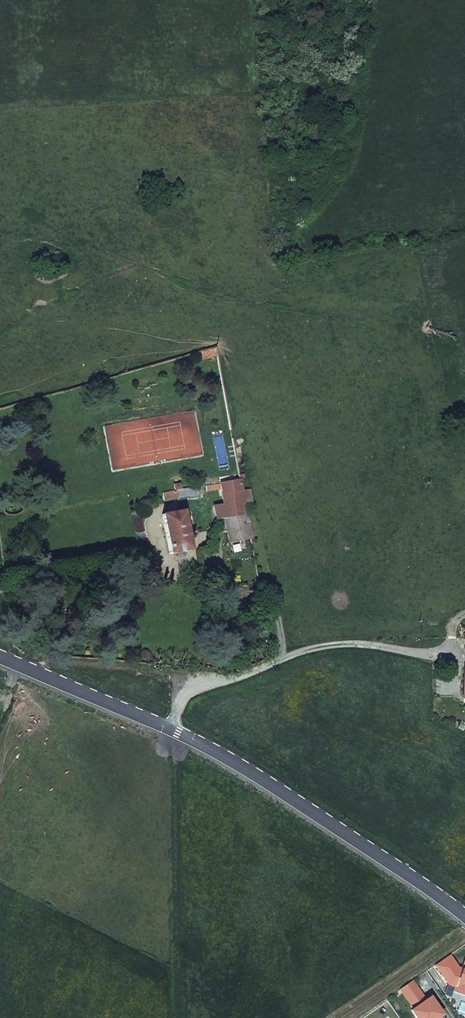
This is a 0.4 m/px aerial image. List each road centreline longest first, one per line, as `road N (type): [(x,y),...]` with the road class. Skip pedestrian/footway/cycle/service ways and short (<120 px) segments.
road 1 (tertiary): [(464,914),(180,726),(0,649)]
road 2 (track): [(464,610),(441,648),(353,643),(206,683),(183,693),(180,726)]
road 3 (track): [(135,565),(0,591)]

